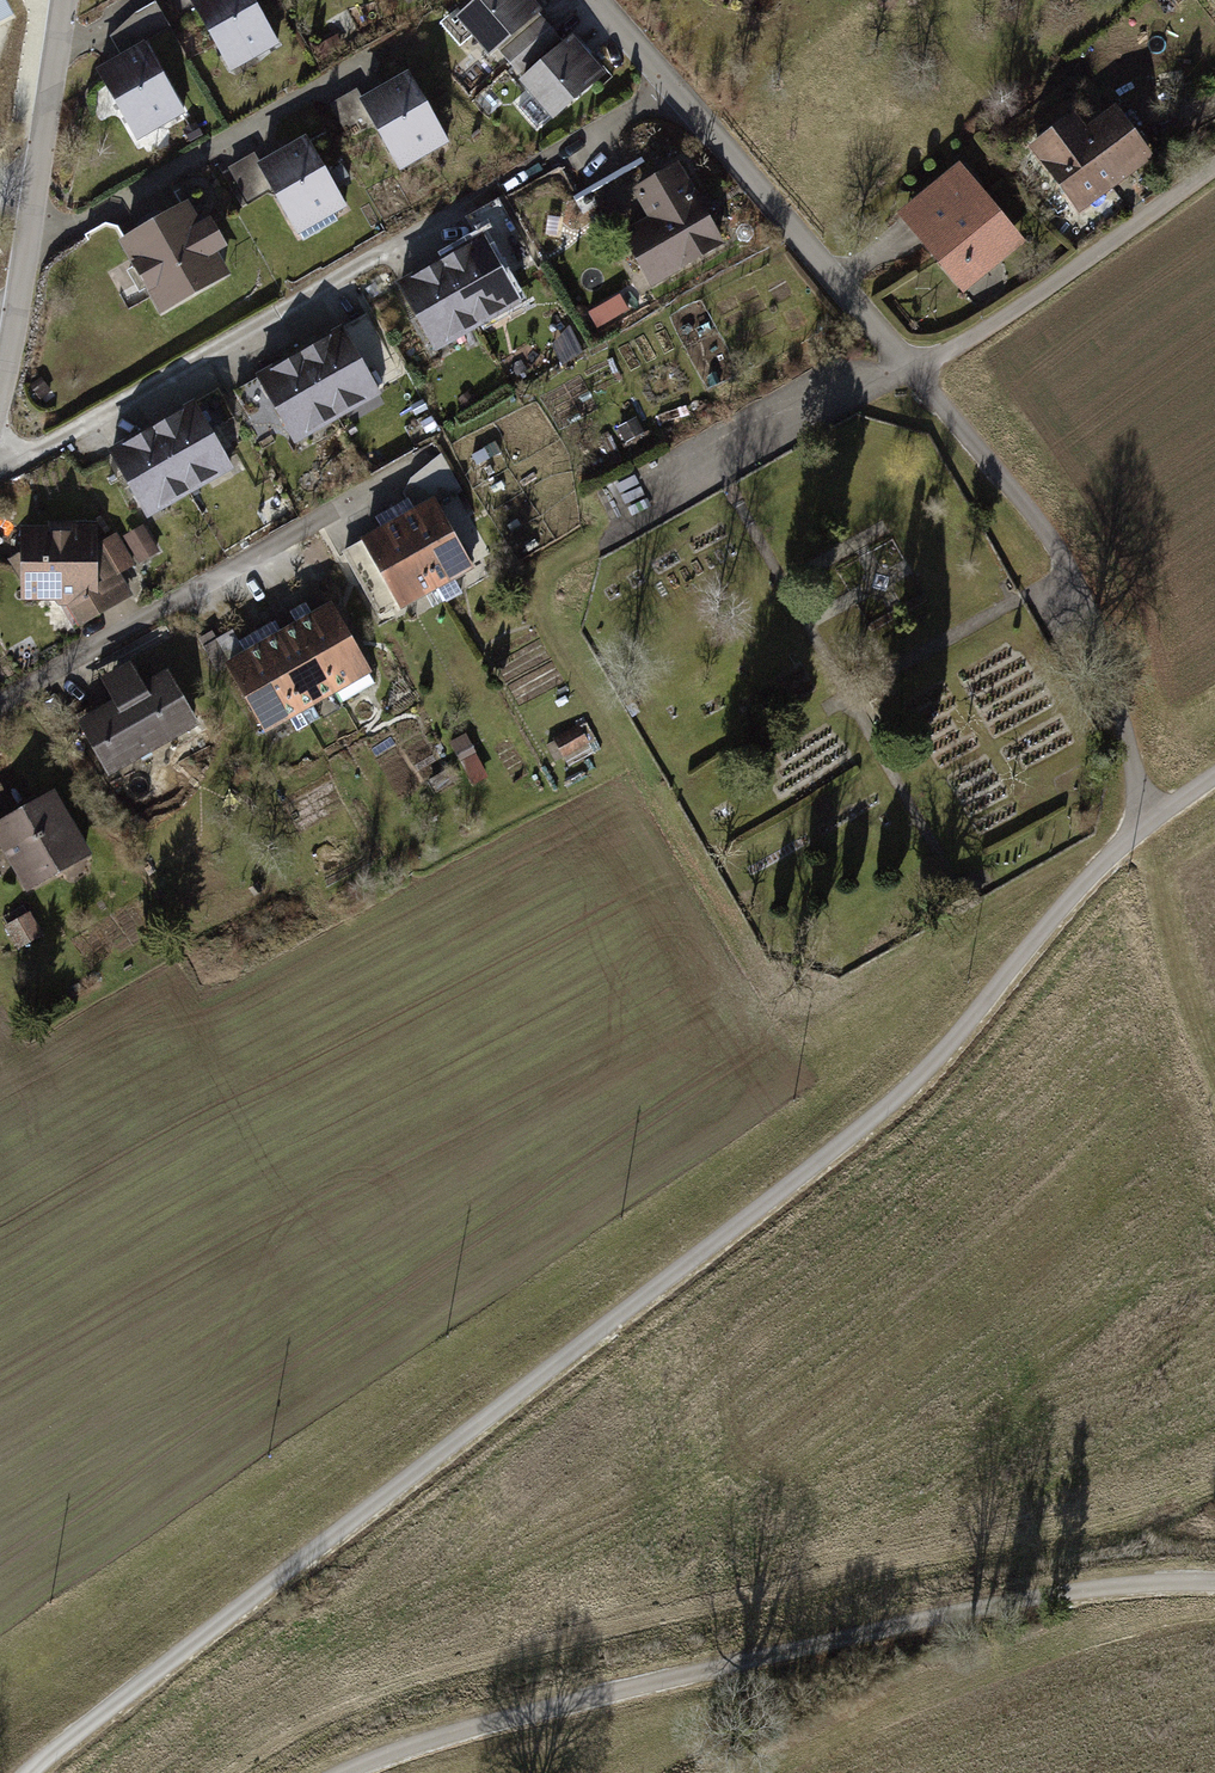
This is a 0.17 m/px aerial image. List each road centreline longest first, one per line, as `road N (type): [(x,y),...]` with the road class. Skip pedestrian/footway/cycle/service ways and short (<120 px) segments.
road 1 (unclassified): [(1144,824),(911,1084),(29,1772)]
road 2 (unclassified): [(340,1772),(410,1746),(949,1615),(1136,1583),(1214,1582)]
road 3 (residential): [(912,371),(1048,533),(1118,644),(1144,824)]
road 4 (residential): [(64,0),(0,389)]
road 5 (residential): [(662,80),(912,371)]
road 6 (residential): [(1214,168),(1003,320),(912,371)]
road 7 (residential): [(912,371),(619,543)]
road 8 (track): [(1144,824),(1172,1001),(1214,1083)]
road 9 (residential): [(517,173),(662,80)]

